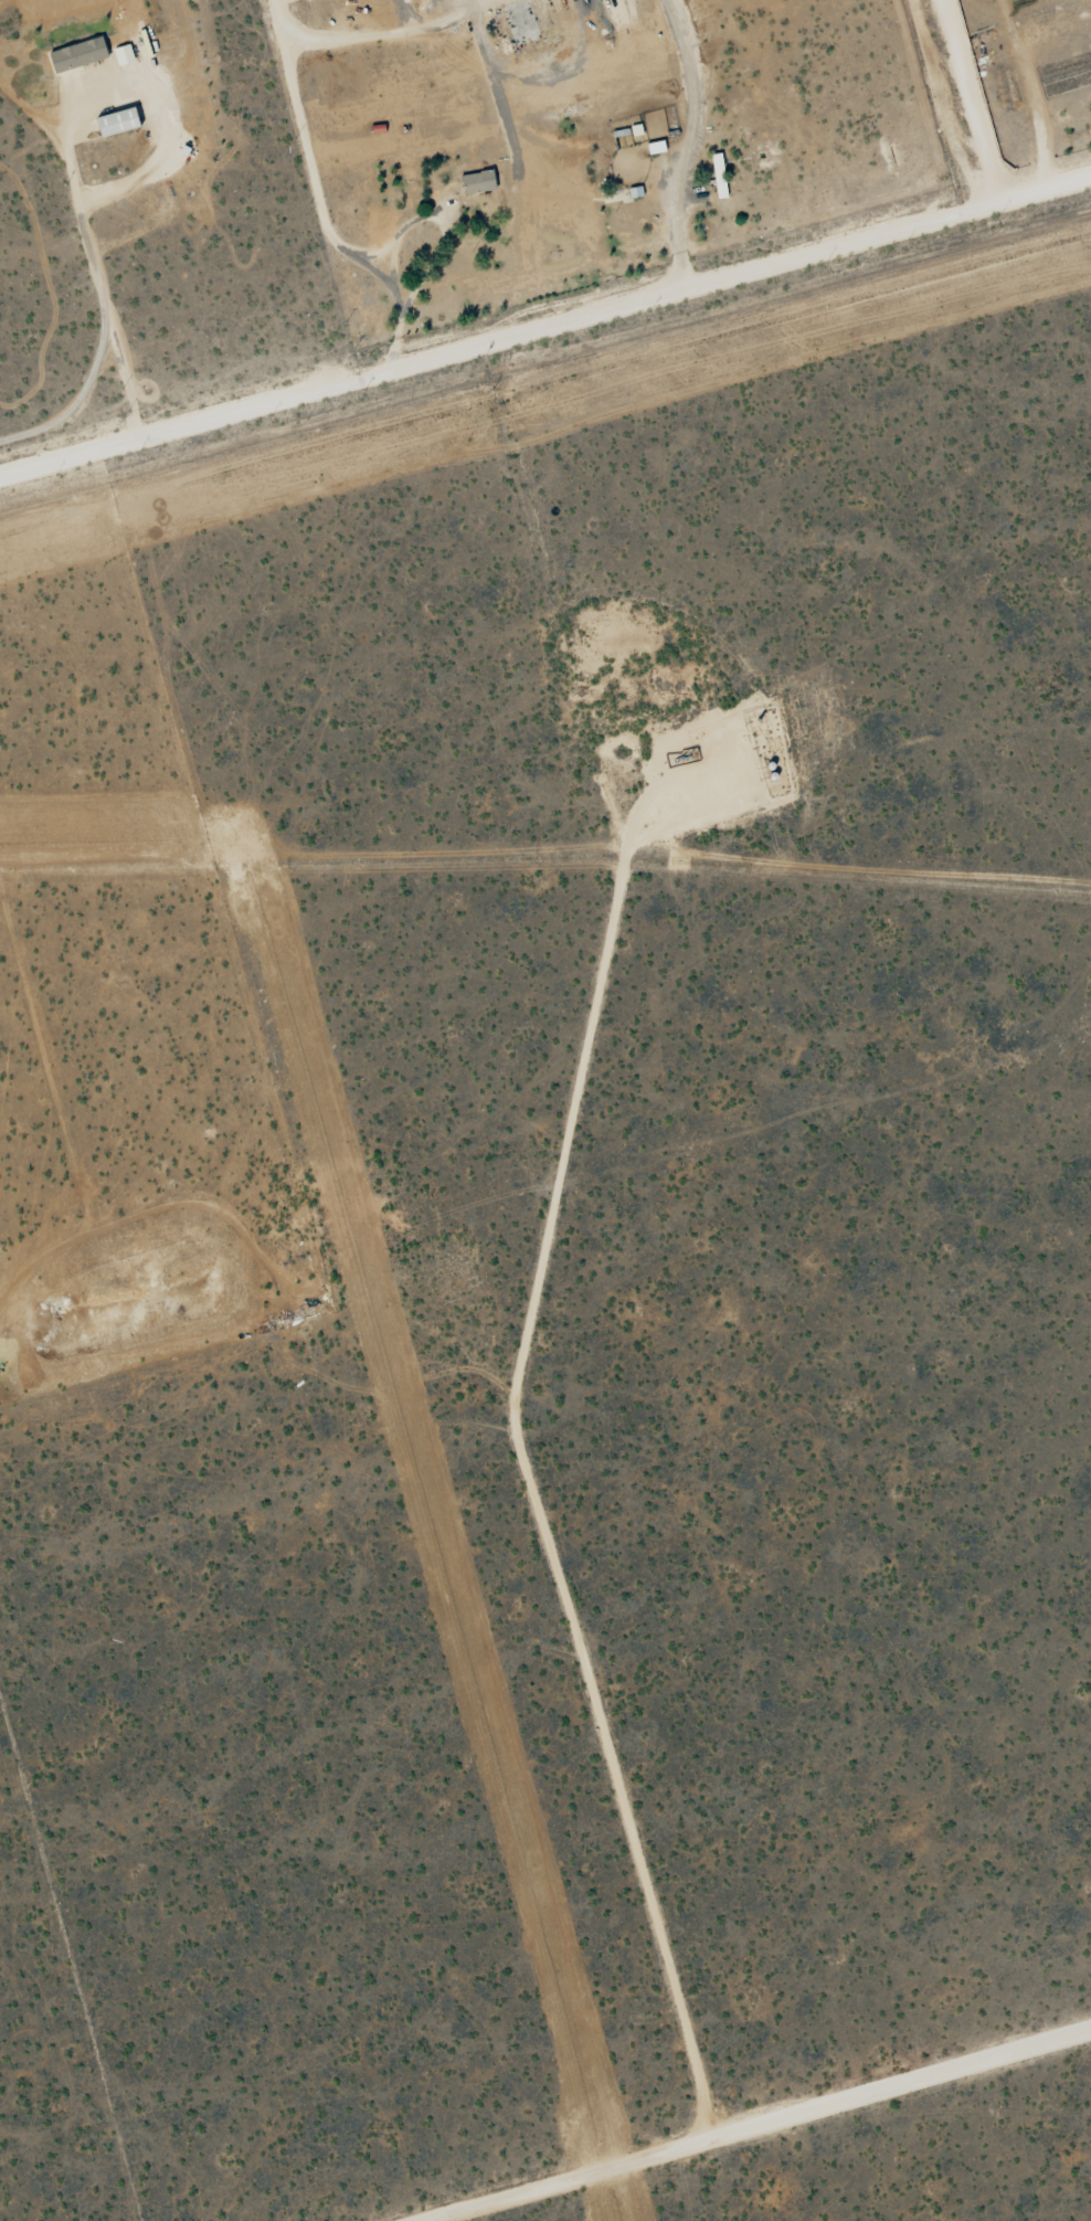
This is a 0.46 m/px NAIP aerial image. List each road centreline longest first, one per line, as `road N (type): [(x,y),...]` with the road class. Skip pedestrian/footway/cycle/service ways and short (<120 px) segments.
road 1 (track): [(0,466),(1090,170)]
road 2 (track): [(997,195),(945,0)]

